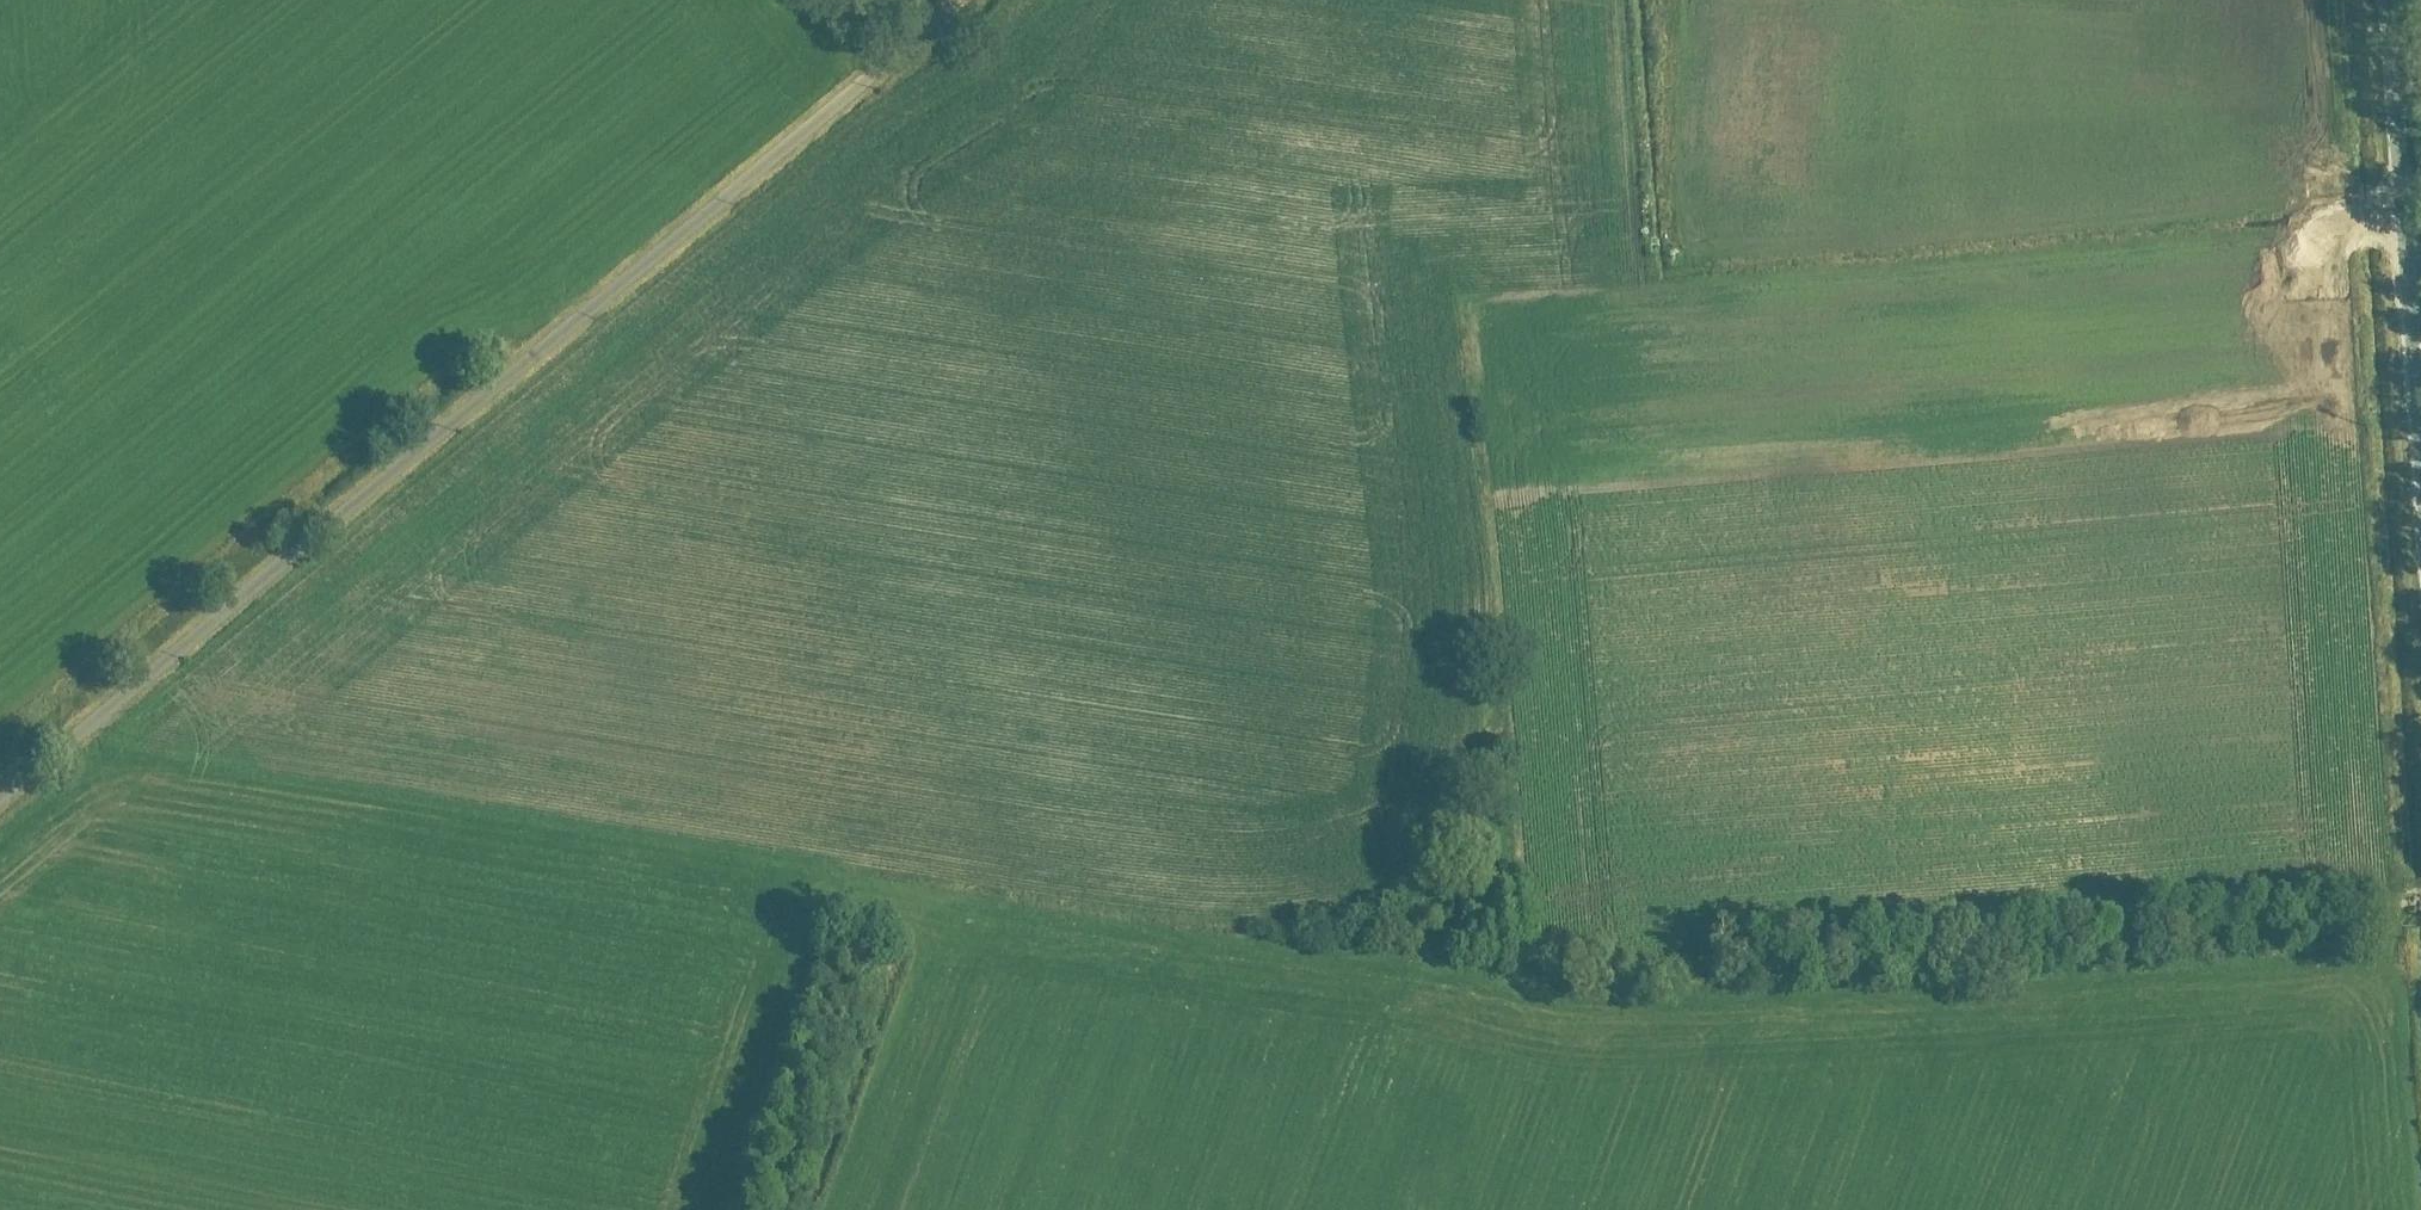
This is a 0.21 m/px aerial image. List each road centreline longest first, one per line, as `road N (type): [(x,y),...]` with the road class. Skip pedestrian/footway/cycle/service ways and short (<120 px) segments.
road 1 (residential): [(961,0),(733,208),(0,791)]
road 2 (residential): [(2420,629),(2376,0)]

